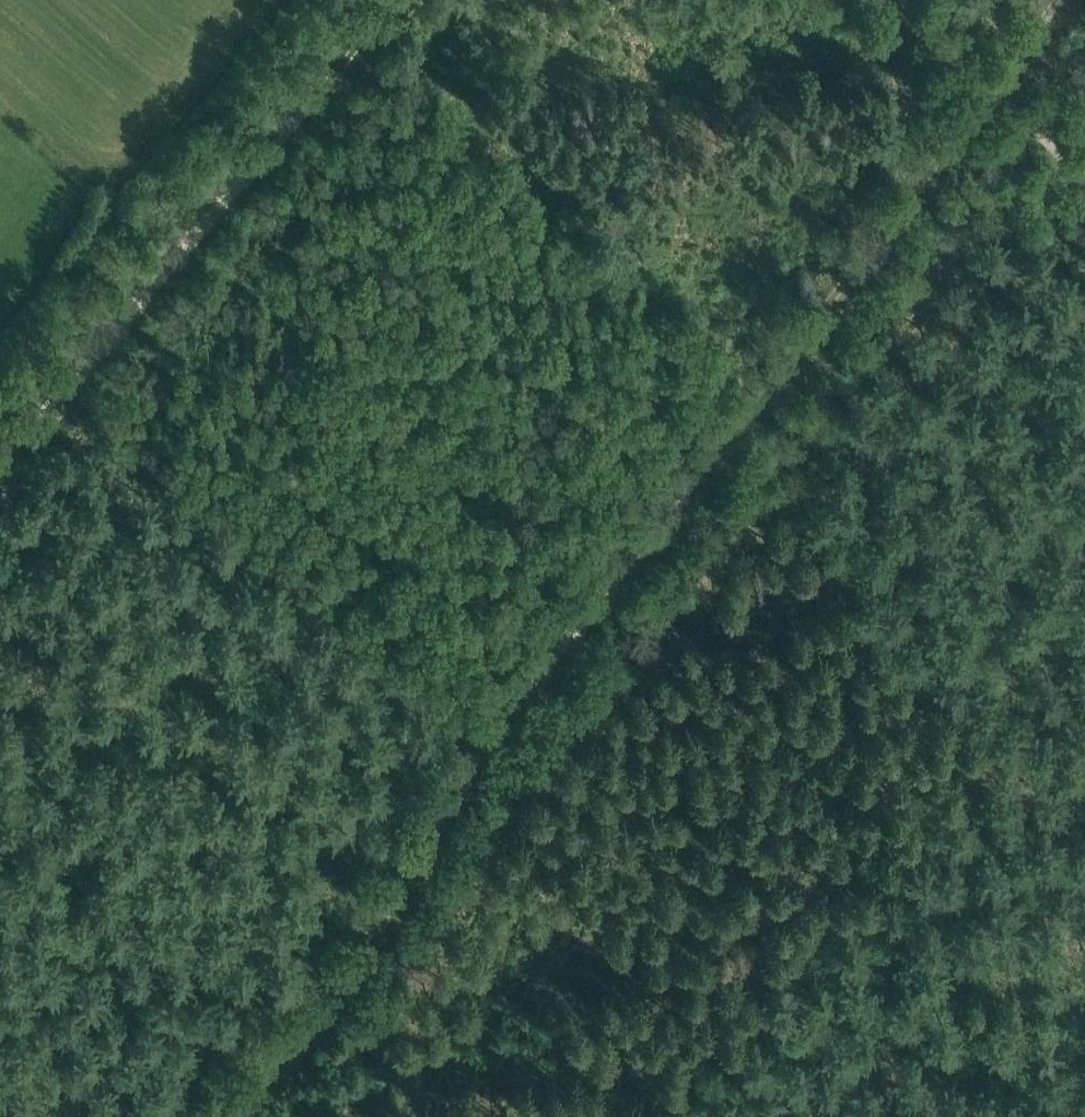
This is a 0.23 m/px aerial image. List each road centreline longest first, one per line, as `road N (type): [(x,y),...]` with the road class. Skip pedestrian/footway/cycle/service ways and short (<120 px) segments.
road 1 (track): [(202,1116),(320,994),(469,737),(986,95)]
road 2 (track): [(0,464),(389,0)]
road 3 (track): [(986,95),(870,0)]
road 4 (track): [(1084,189),(986,95)]
road 5 (track): [(986,95),(1062,0)]

